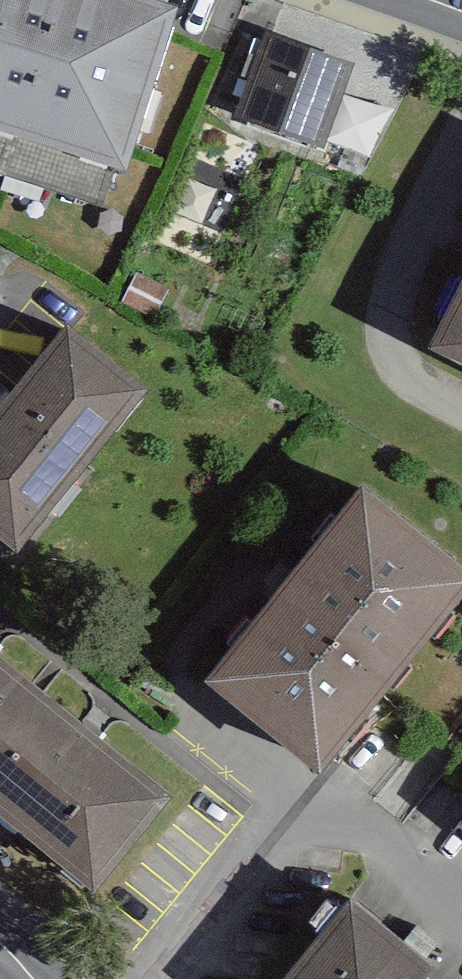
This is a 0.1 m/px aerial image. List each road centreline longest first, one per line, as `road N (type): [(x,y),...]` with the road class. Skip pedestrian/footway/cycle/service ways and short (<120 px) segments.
road 1 (residential): [(152,978),(287,804)]
road 2 (residential): [(287,804),(461,939)]
road 3 (residential): [(287,804),(186,719)]

